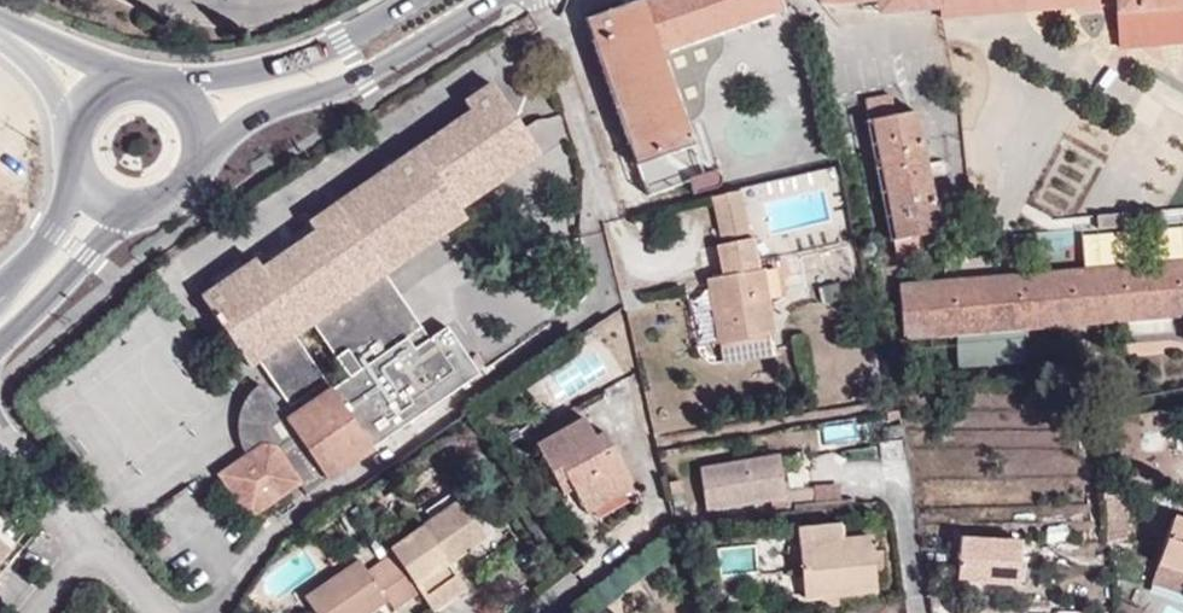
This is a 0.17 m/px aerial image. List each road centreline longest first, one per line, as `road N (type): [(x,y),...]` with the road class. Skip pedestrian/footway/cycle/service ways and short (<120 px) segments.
road 1 (secondary): [(224,151),(375,78),(501,0)]
road 2 (secondary): [(413,0),(295,66),(186,86)]
road 3 (secondary): [(0,349),(139,230)]
road 4 (residential): [(0,441),(31,465),(98,550)]
road 5 (tertiary): [(137,75),(0,21)]
road 6 (secondary): [(139,230),(189,217),(220,176),(224,151)]
road 7 (secondary): [(77,189),(43,244),(0,288)]
road 8 (tertiary): [(0,38),(41,81),(69,140)]

